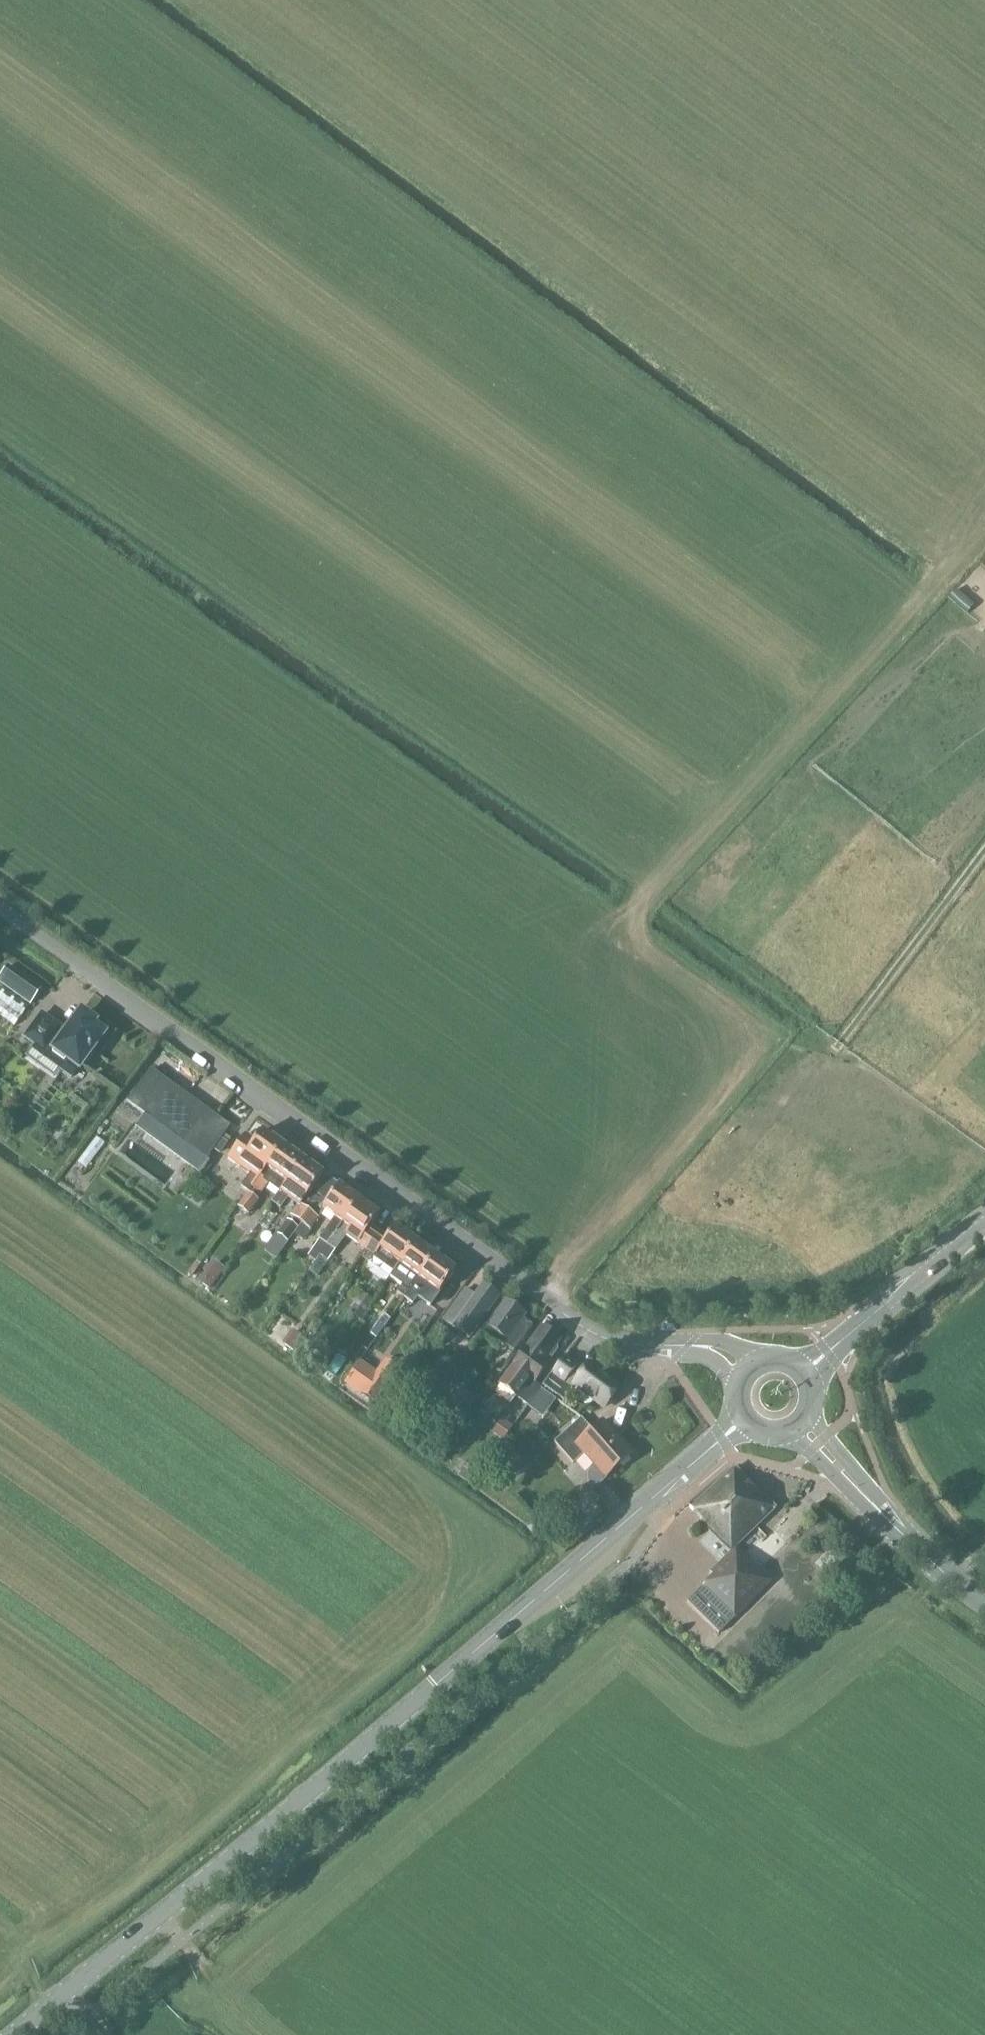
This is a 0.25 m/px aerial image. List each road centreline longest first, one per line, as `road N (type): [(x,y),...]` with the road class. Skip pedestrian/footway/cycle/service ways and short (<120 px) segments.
road 1 (tertiary): [(15,2034),(745,1422)]
road 2 (unclassified): [(643,1346),(586,1332),(0,909)]
road 3 (tertiary): [(984,1602),(894,1525),(803,1425)]
road 4 (tertiary): [(806,1371),(984,1221)]
road 5 (unclassified): [(762,1360),(717,1340),(643,1346)]

